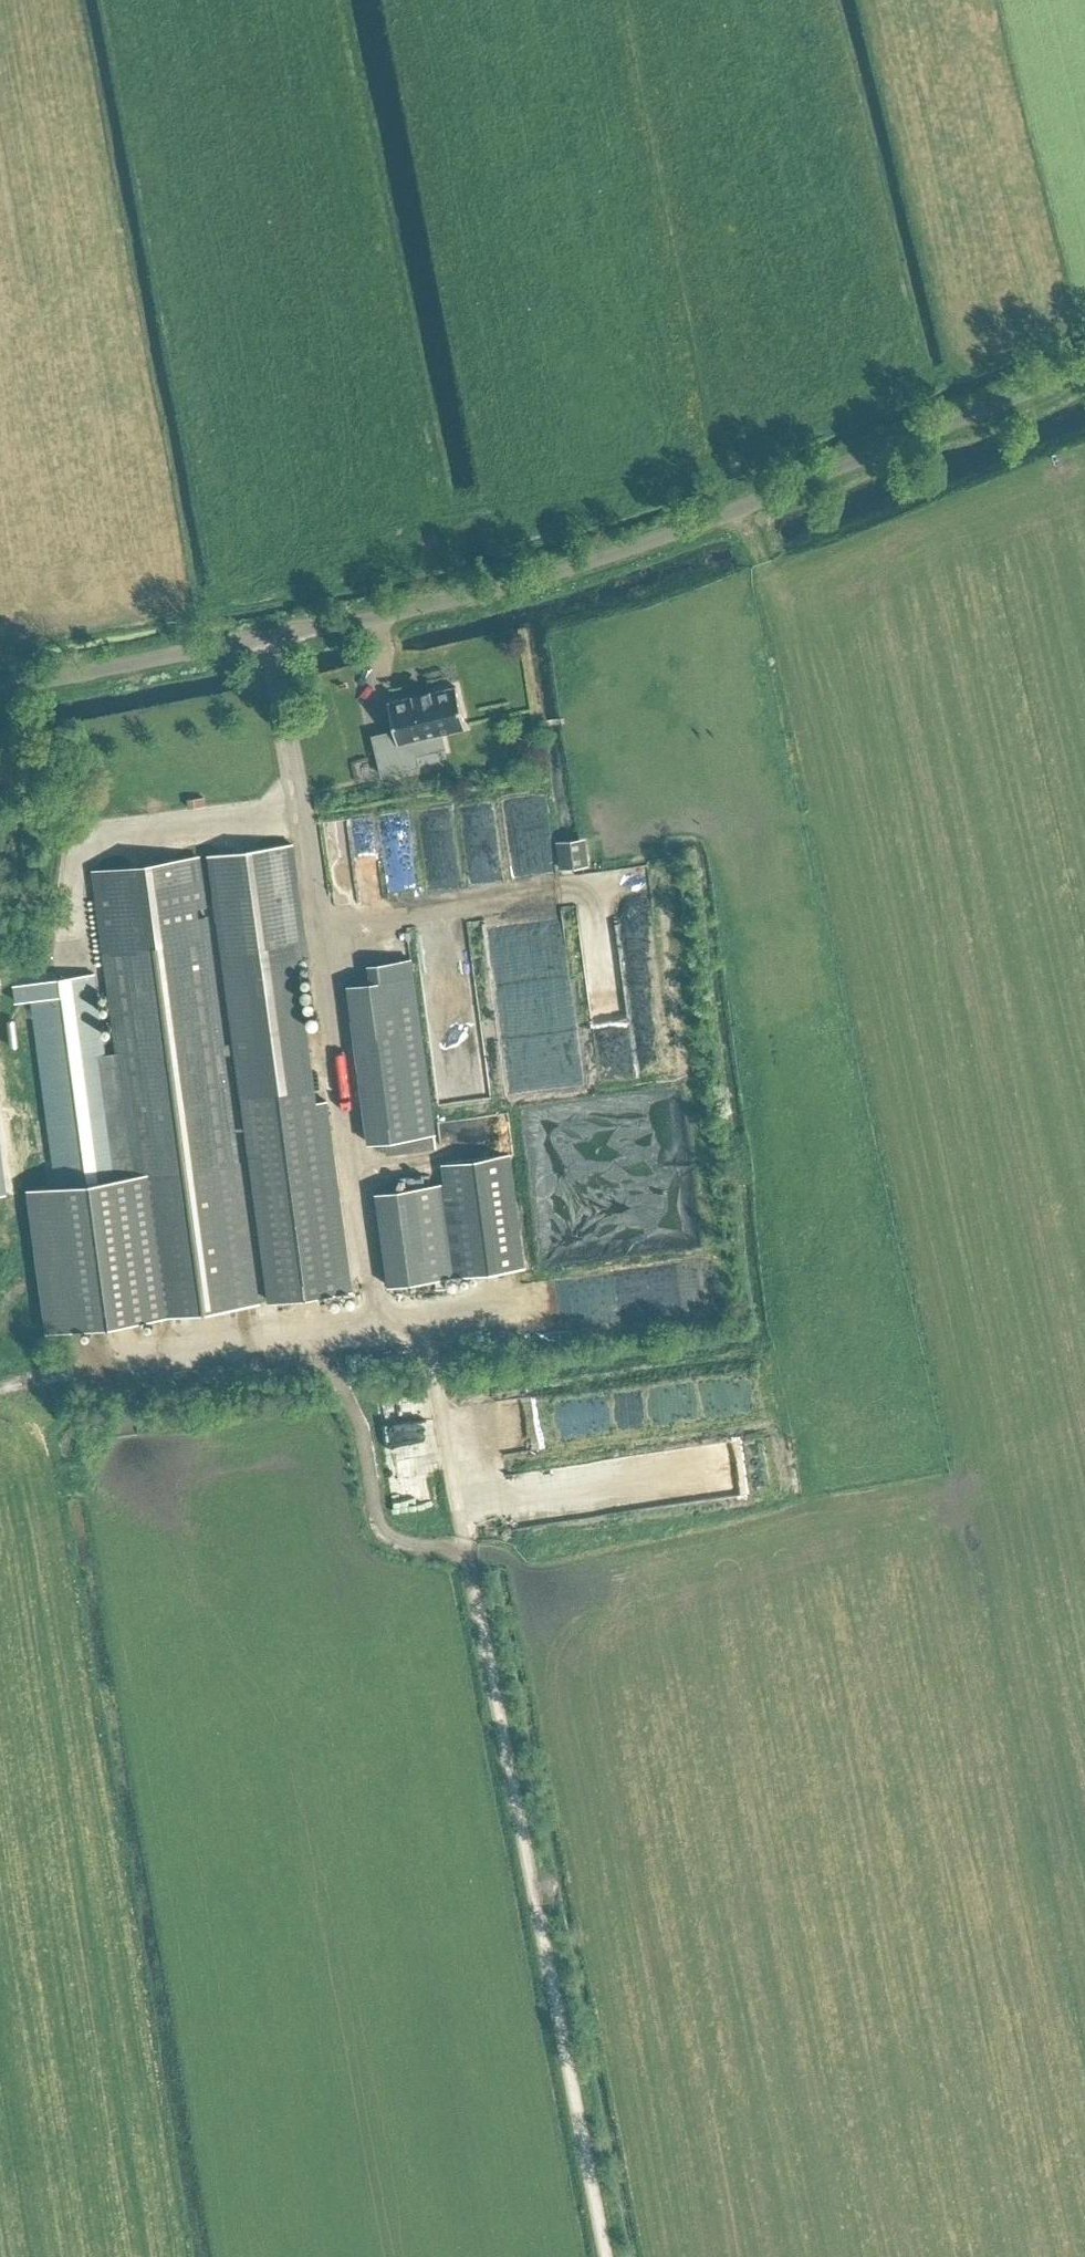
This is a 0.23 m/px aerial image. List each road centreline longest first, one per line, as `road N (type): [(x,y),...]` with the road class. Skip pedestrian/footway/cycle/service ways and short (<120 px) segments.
road 1 (unclassified): [(0,689),(378,616),(688,542),(1084,370)]

